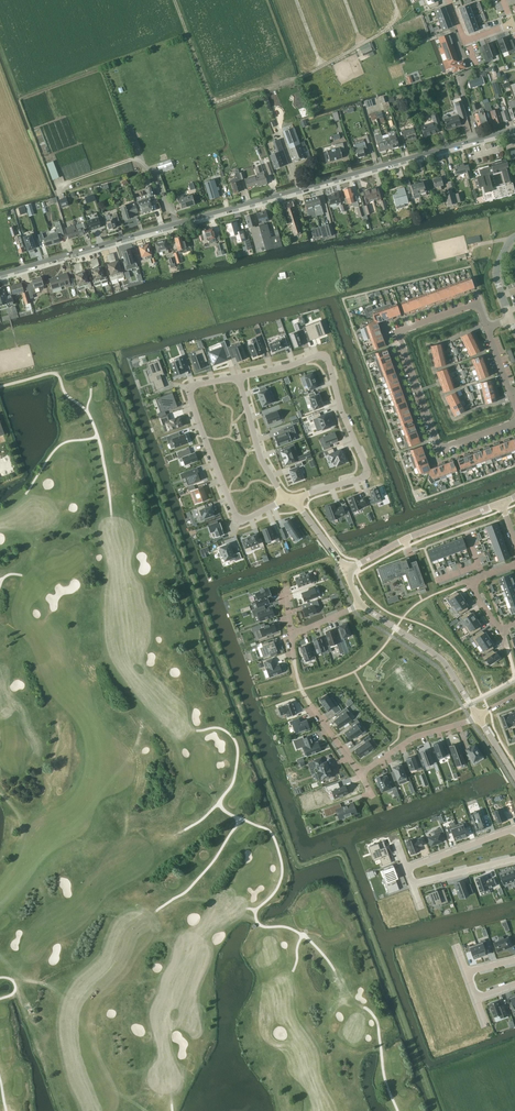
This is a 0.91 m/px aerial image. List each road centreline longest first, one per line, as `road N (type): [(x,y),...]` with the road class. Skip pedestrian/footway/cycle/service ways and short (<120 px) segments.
road 1 (tertiary): [(0,274),(514,130)]
road 2 (residential): [(514,421),(440,448),(398,332),(478,303),(487,327)]
road 3 (residential): [(239,378),(321,355),(331,361),(340,410),(367,474),(295,500)]
road 4 (residential): [(285,499),(247,519),(234,512),(190,393),(239,378)]
road 5 (track): [(278,124),(262,88),(214,104),(174,0)]
road 6 (track): [(262,88),(300,77),(381,33),(400,15),(394,0)]
road 7 (residential): [(502,504),(345,571)]
road 8 (residential): [(360,603),(445,662),(479,717)]
road 9 (residential): [(360,774),(414,737),(479,717)]
road 10 (residential): [(285,499),(260,456),(239,378)]

